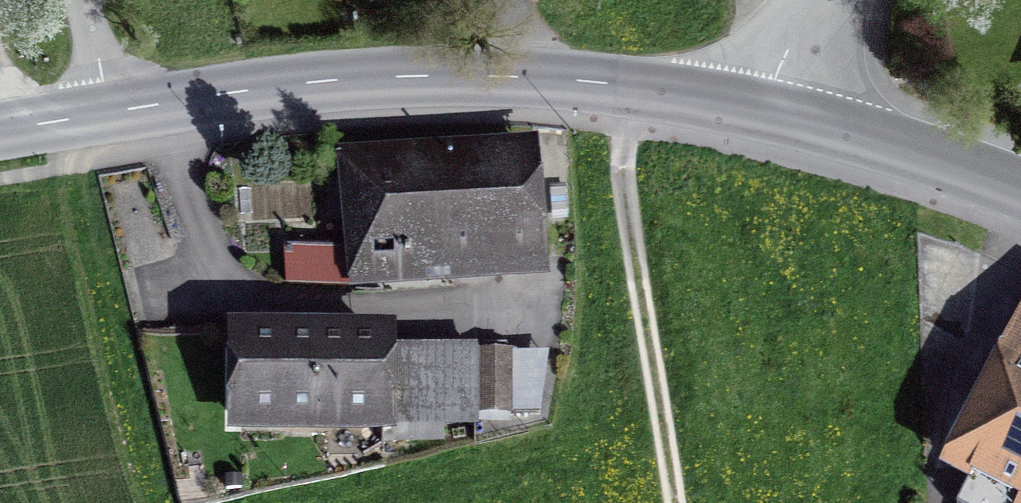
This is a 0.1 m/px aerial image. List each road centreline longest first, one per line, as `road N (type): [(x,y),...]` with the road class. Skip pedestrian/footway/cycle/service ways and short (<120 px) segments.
road 1 (secondary): [(763,109),(631,88),(480,77),(322,82),(121,112)]
road 2 (track): [(676,502),(631,225),(631,88)]
road 3 (secondary): [(1020,184),(950,157),(763,109)]
road 4 (residential): [(821,0),(763,109)]
road 5 (secondary): [(121,112),(0,131)]

